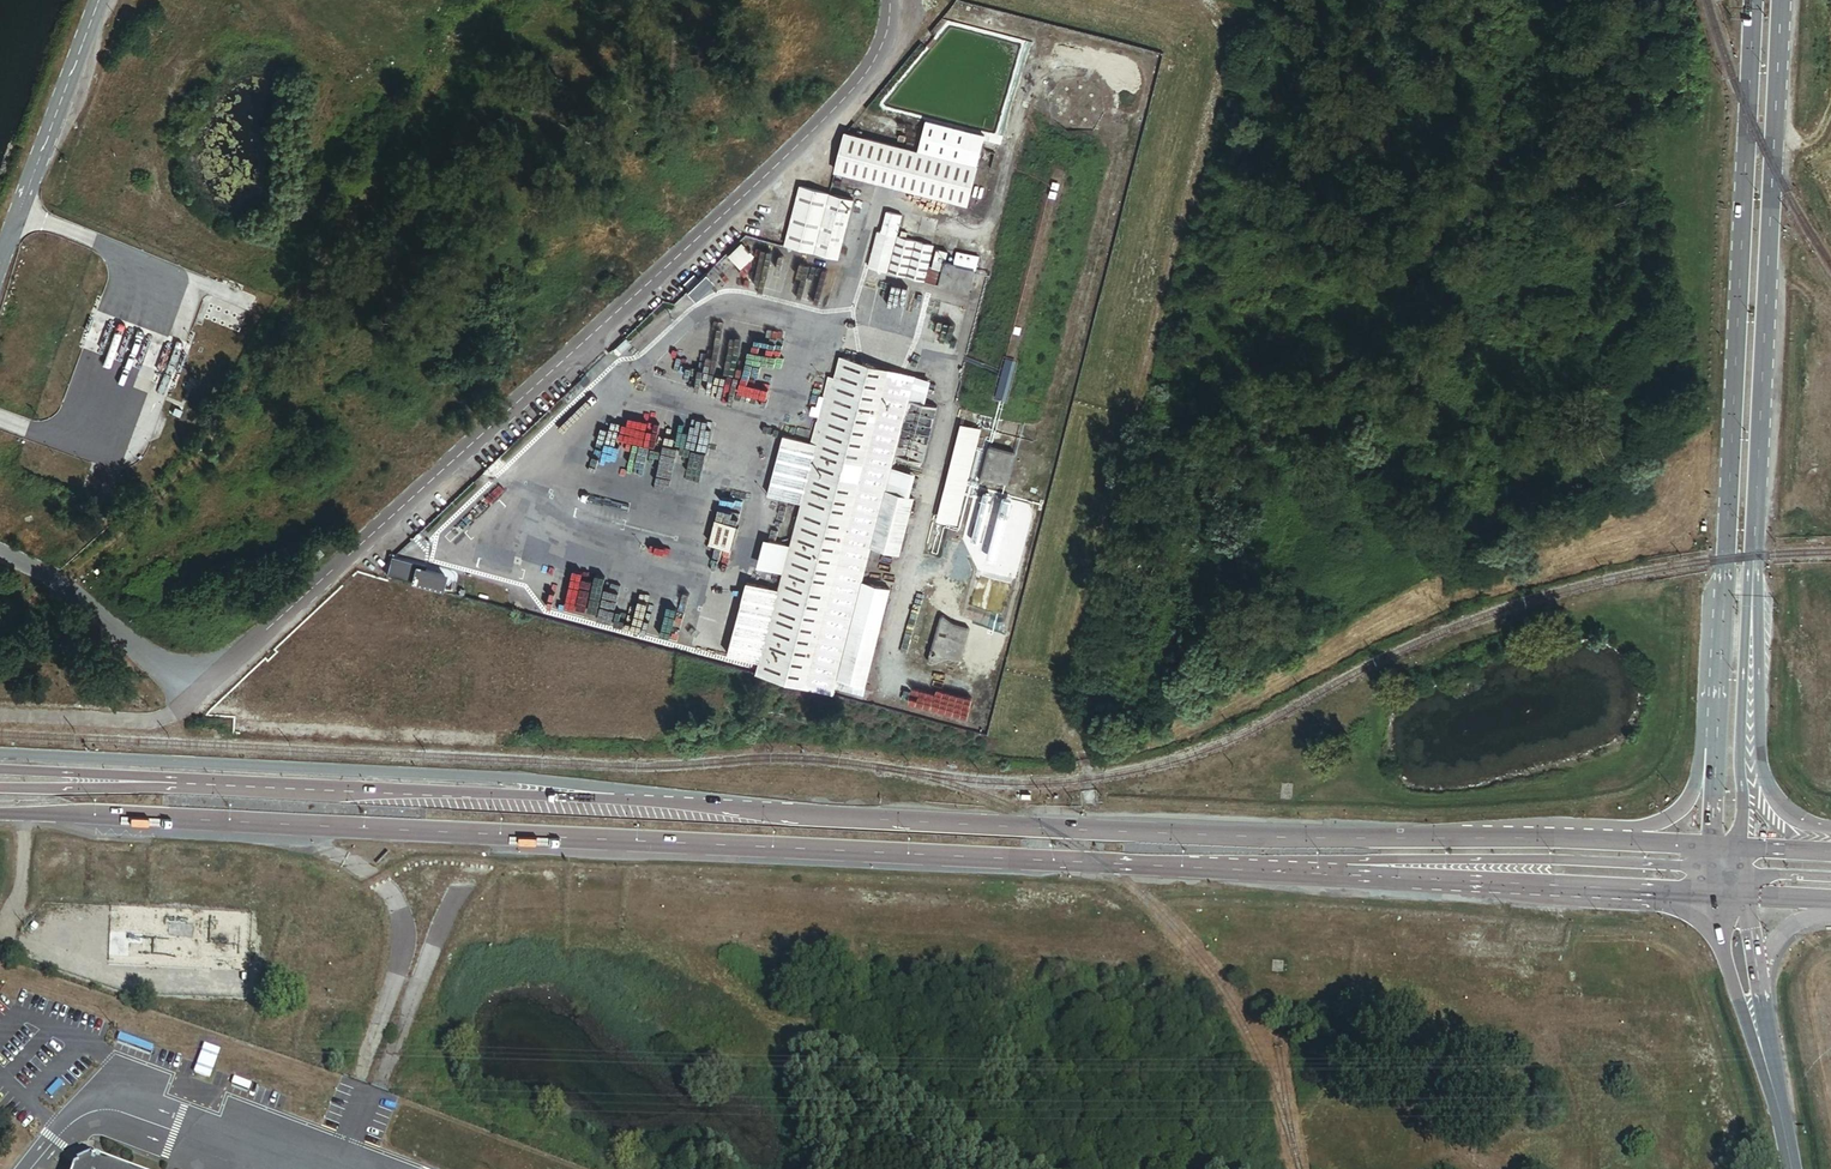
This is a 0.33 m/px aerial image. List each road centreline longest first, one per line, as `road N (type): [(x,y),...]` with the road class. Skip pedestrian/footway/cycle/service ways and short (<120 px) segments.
road 1 (secondary): [(0,814),(1348,874)]
road 2 (unclassified): [(889,0),(868,71),(838,111),(193,703)]
road 3 (secondary): [(1627,842),(1264,839),(715,809)]
road 4 (secondary): [(1755,0),(1711,733)]
road 5 (secondary): [(715,809),(523,779),(0,754)]
road 6 (secondary): [(1752,625),(1781,0)]
road 7 (secondary): [(715,809),(338,787)]
road 8 (secondary): [(1348,874),(1358,862),(1577,860),(1713,869)]
road 9 (secondary): [(338,787),(0,770)]
road 10 (secondary): [(338,787),(0,788)]
road 11 (secondary): [(1452,880),(1544,900),(1693,909),(1725,956)]
road 12 (tertiary): [(100,0),(0,260)]
road 13 (secondary): [(1452,880),(1715,896)]
road 14 (secondary): [(1830,831),(1803,827),(1765,800),(1757,776),(1752,625)]
road 15 (unclassified): [(193,703),(84,596),(0,555)]
road 16 (secondary): [(1743,849),(1752,625)]
road 17 (unclassified): [(193,703),(142,724),(0,717)]
road 18 (secondary): [(1725,956),(1784,1135)]
road 19 (secondary): [(1711,733),(1682,807),(1627,842)]
road 20 (secondary): [(1766,1022),(1775,944),(1786,929),(1830,915)]
road 21 (secondary): [(1766,1022),(1743,897)]

